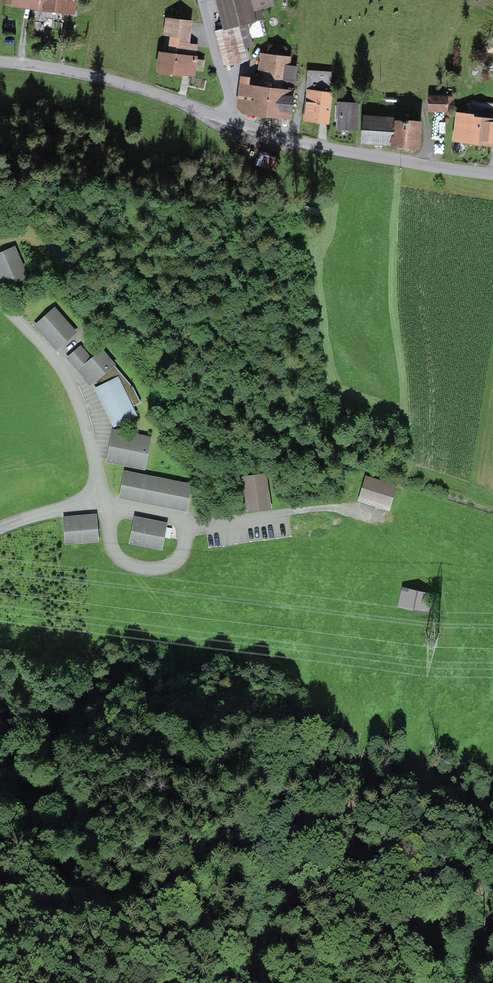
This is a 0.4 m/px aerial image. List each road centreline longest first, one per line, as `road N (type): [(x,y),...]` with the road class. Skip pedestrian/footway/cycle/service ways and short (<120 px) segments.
road 1 (unclassified): [(492,176),(297,141),(106,78),(0,61)]

